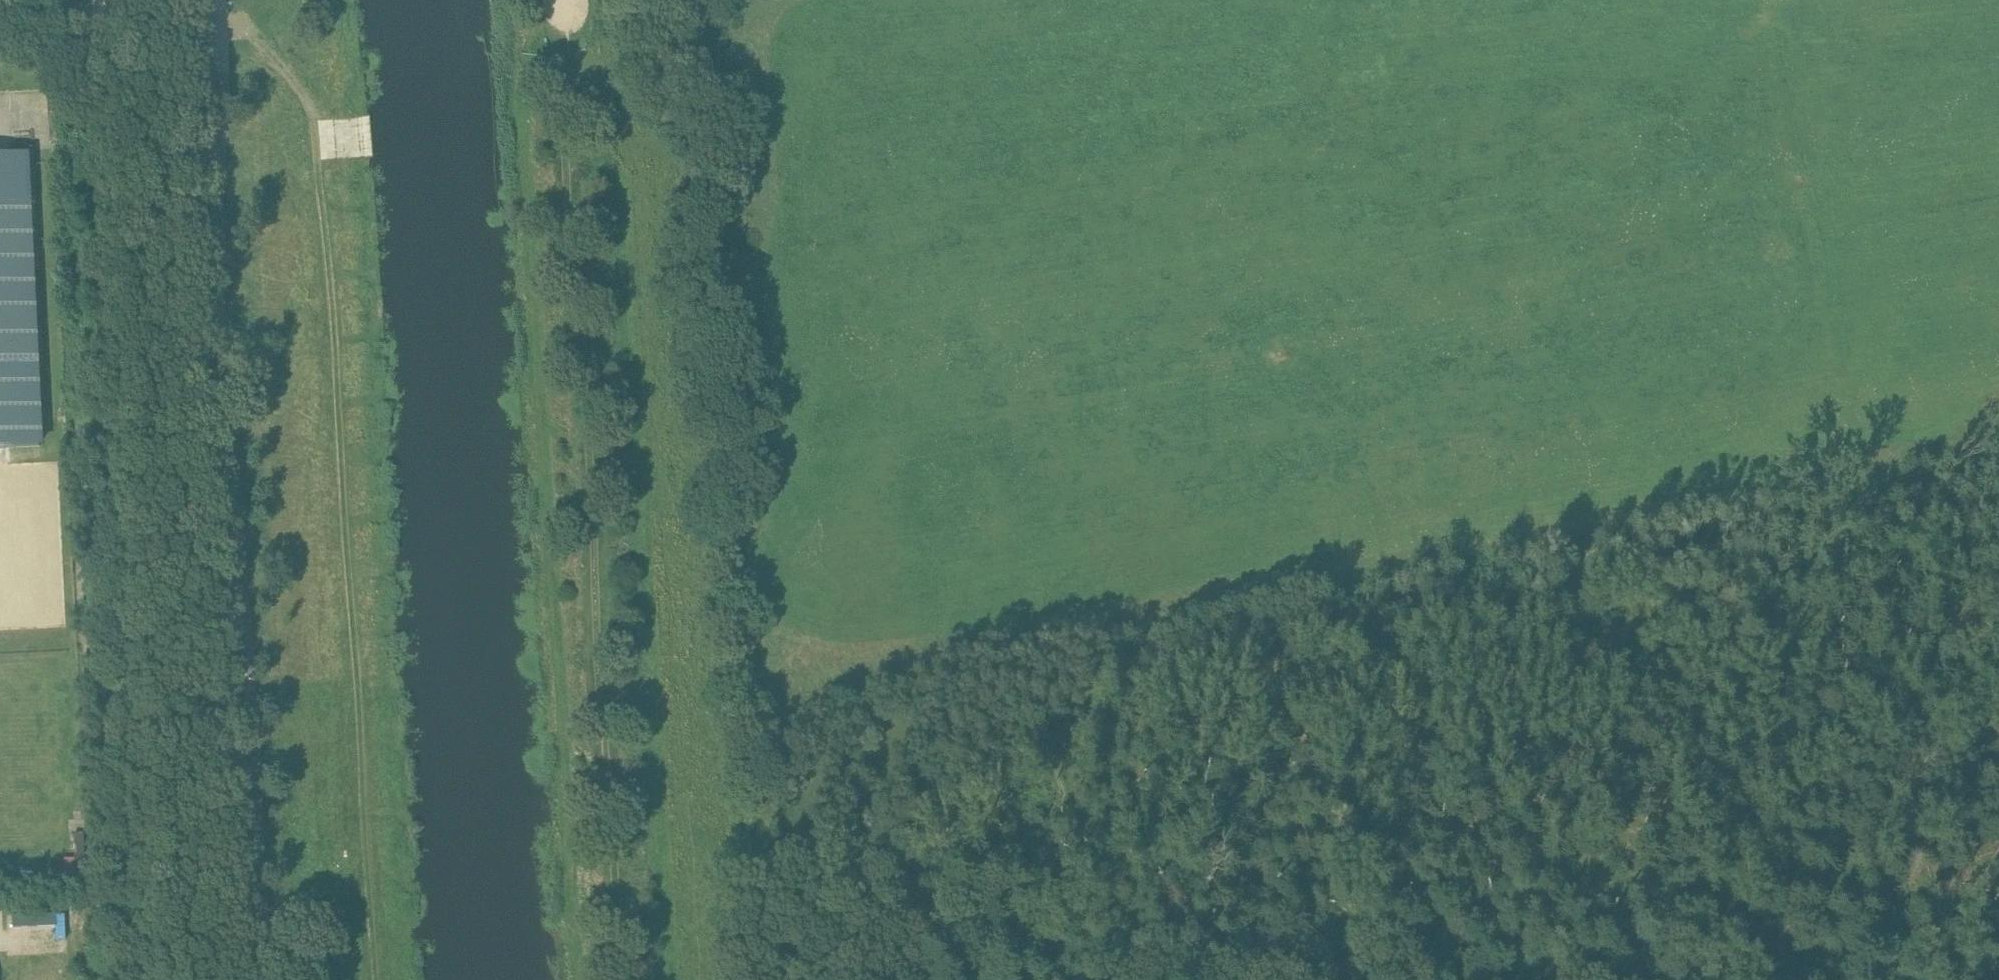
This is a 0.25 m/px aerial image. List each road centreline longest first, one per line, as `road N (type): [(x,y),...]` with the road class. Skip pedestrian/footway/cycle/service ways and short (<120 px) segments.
road 1 (track): [(561,0),(622,979)]

